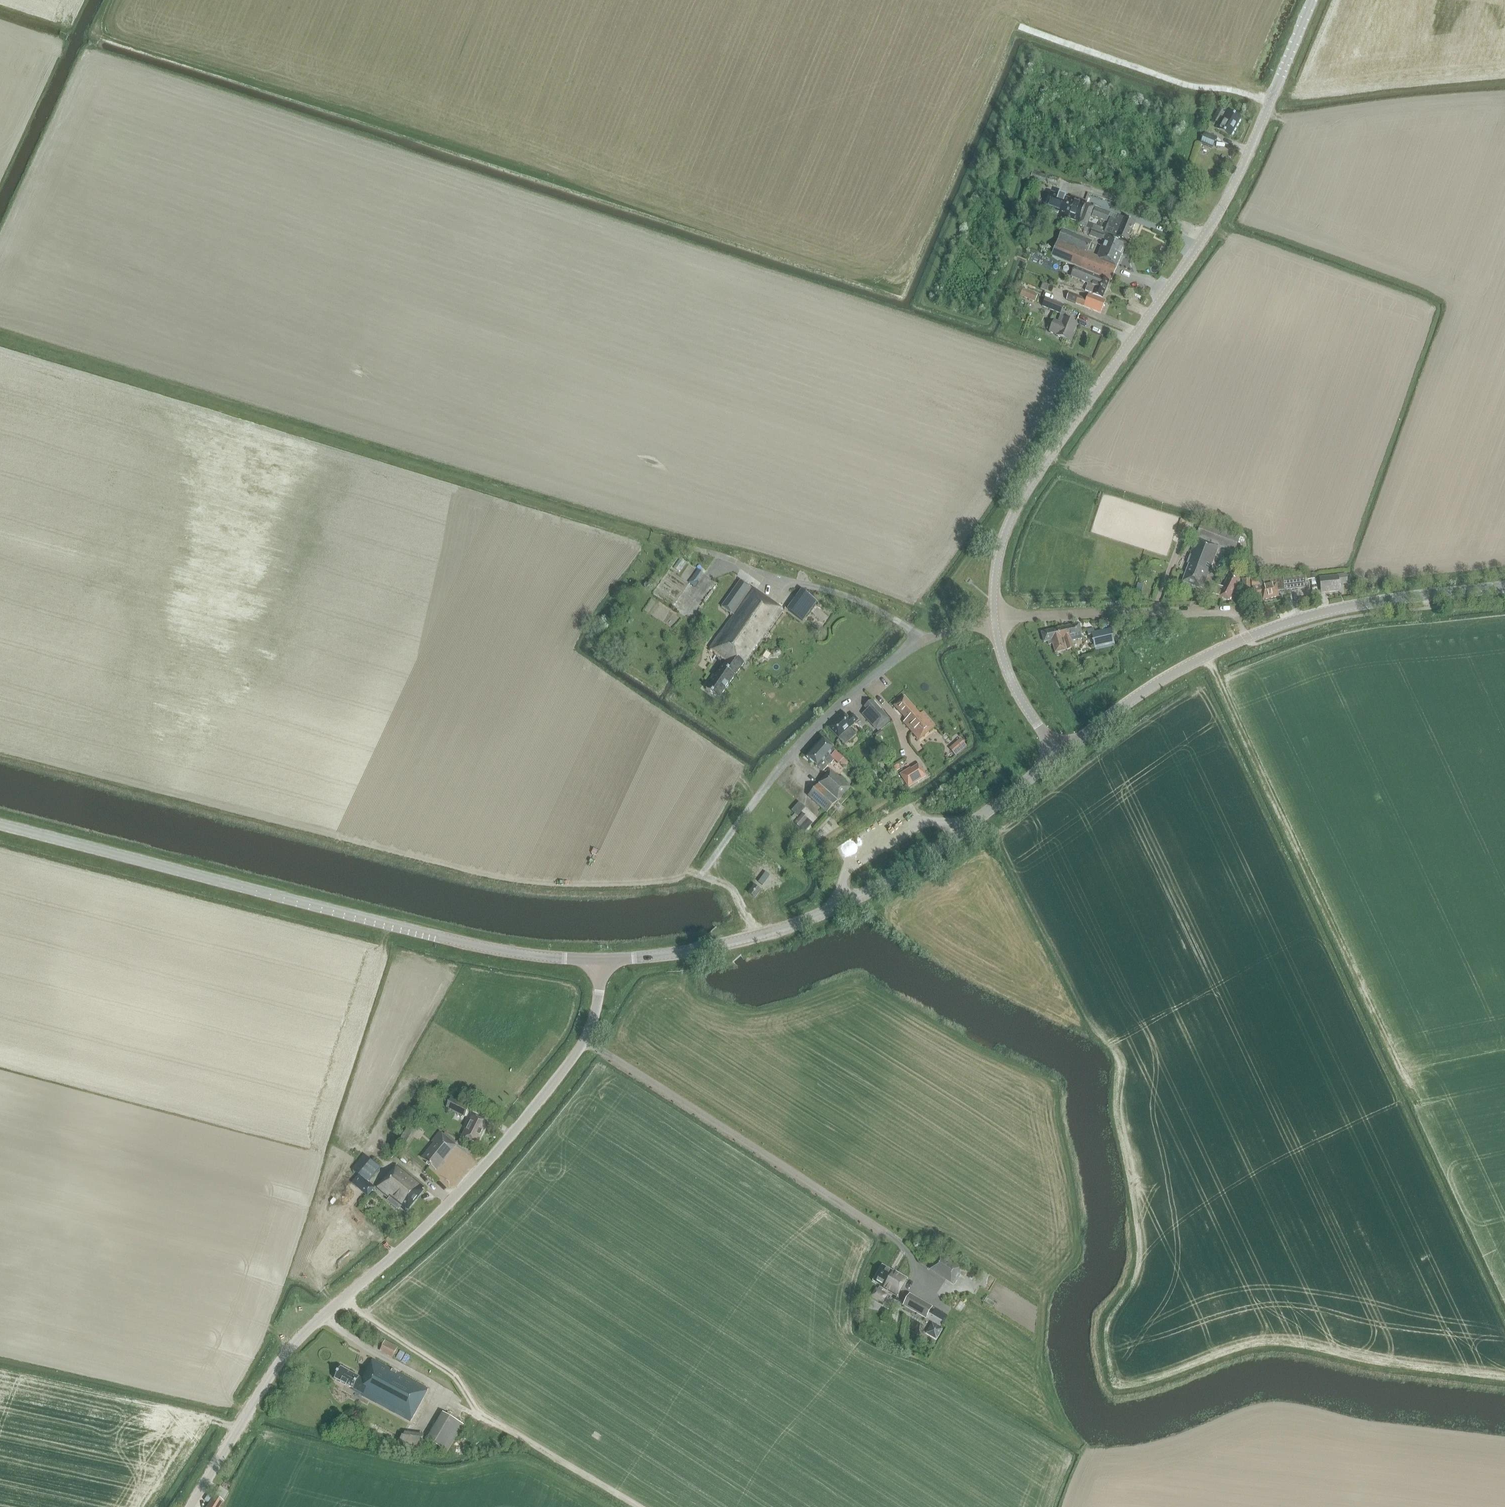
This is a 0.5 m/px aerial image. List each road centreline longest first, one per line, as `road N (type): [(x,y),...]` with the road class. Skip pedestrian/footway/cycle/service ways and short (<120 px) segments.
road 1 (track): [(735,565),(0,338)]
road 2 (tertiary): [(993,618),(997,555),(1017,506),(1219,212),(1312,0)]
road 3 (tertiary): [(190,1506),(298,1339),(404,1246),(562,1074),(585,1041),(605,959)]
road 4 (secondary): [(605,959),(481,946),(0,824)]
road 5 (secondary): [(605,959),(716,945),(831,911),(970,828),(1058,756)]
road 6 (secondary): [(1058,756),(1158,682),(1248,637),(1347,607),(1504,585)]
road 7 (track): [(1408,1085),(1306,883),(1208,655)]
road 8 (residential): [(702,874),(789,756),(866,681),(906,651),(993,618)]
road 9 (residential): [(993,618),(1238,610)]
road 10 (tertiary): [(1058,756),(1010,679),(993,618)]

